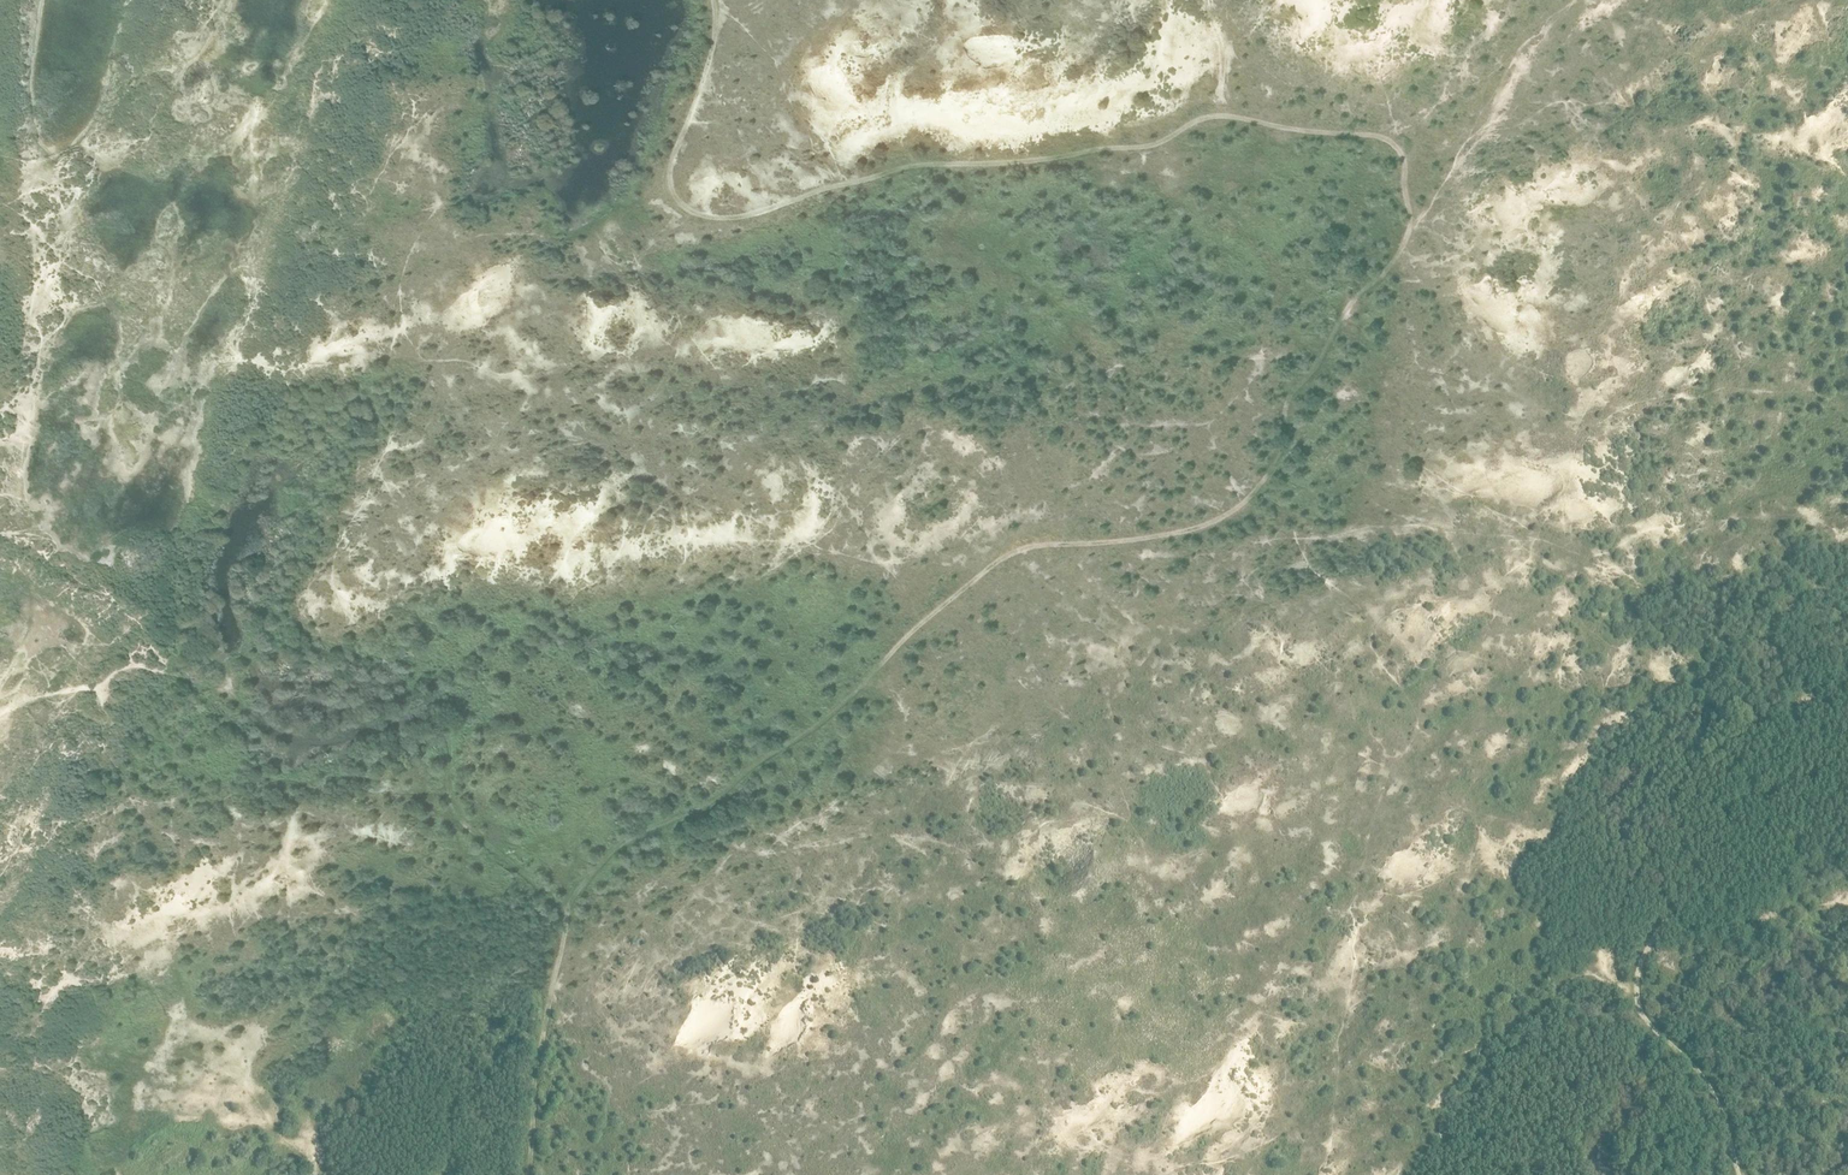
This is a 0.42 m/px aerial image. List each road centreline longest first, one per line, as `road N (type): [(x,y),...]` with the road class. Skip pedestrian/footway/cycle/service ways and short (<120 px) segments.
road 1 (track): [(566,907),(630,837),(701,808),(821,721),(1001,559),(1034,546),(1177,532),(1232,512),(1283,448),(1290,393),(1318,363),(1351,302),(1399,253),(1410,225),(1405,161),(1388,139),(1211,115),(1156,145),(919,163),(755,213),(699,214),(678,202),(668,175),(708,58),(714,0)]
road 2 (track): [(1739,1174),(1718,1101),(1638,1006),(1640,967),(1660,923),(1740,807),(1847,765)]

